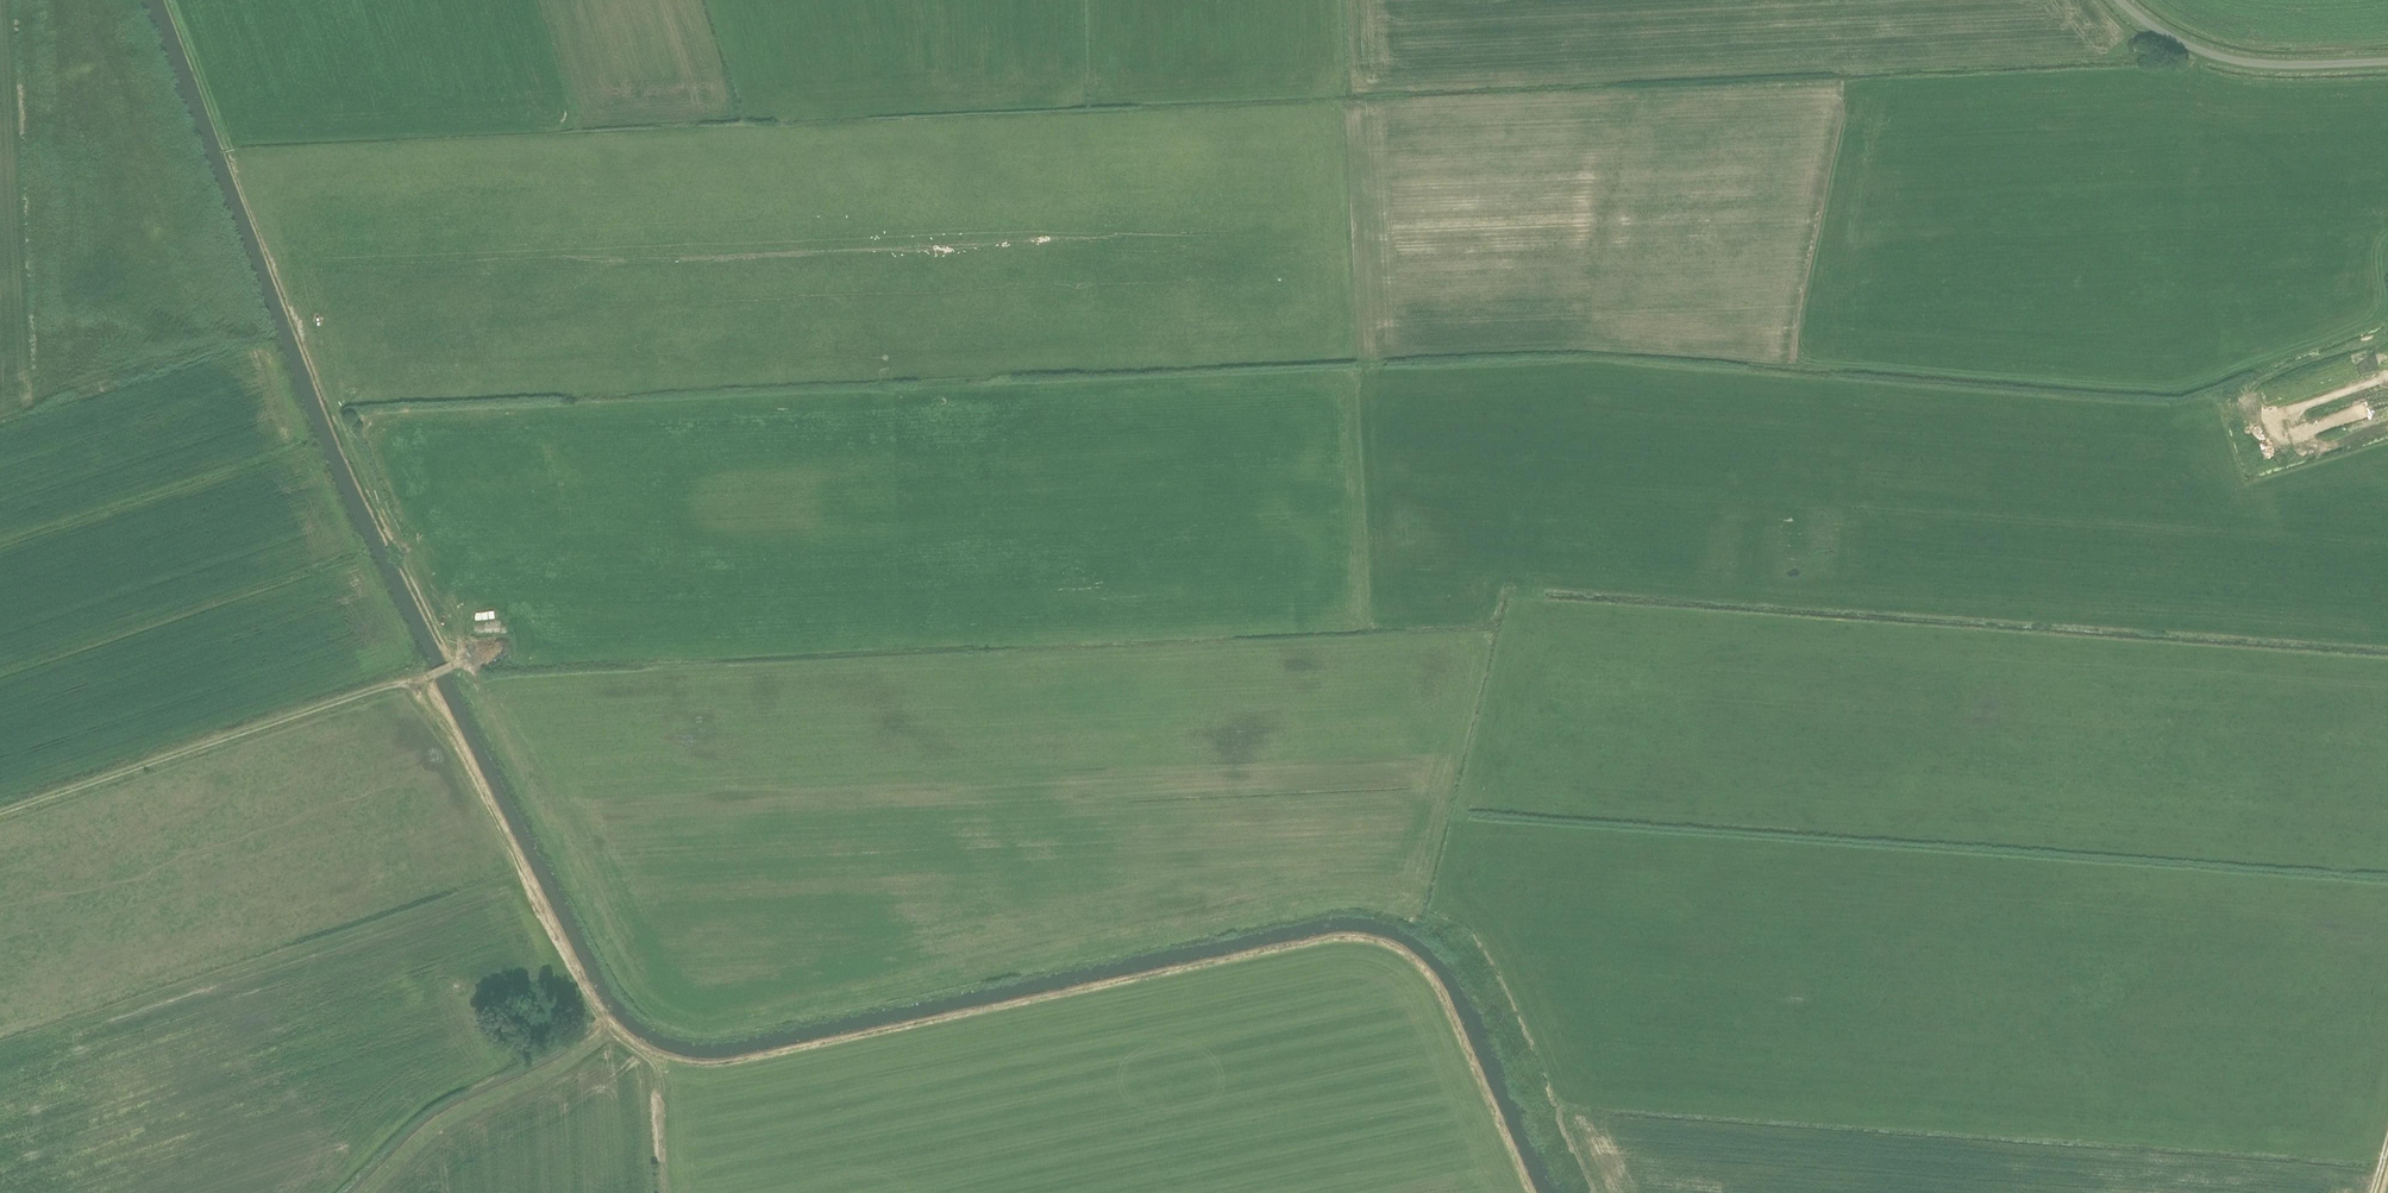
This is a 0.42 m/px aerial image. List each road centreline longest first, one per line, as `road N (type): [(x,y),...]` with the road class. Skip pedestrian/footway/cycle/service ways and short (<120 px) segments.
road 1 (track): [(429,678),(574,972),(613,1030),(657,1063),(668,1192)]
road 2 (track): [(0,814),(429,678)]
road 3 (track): [(429,678),(463,663),(332,399)]
road 4 (unclassified): [(2118,0),(2178,42),(2260,67),(2387,64)]

